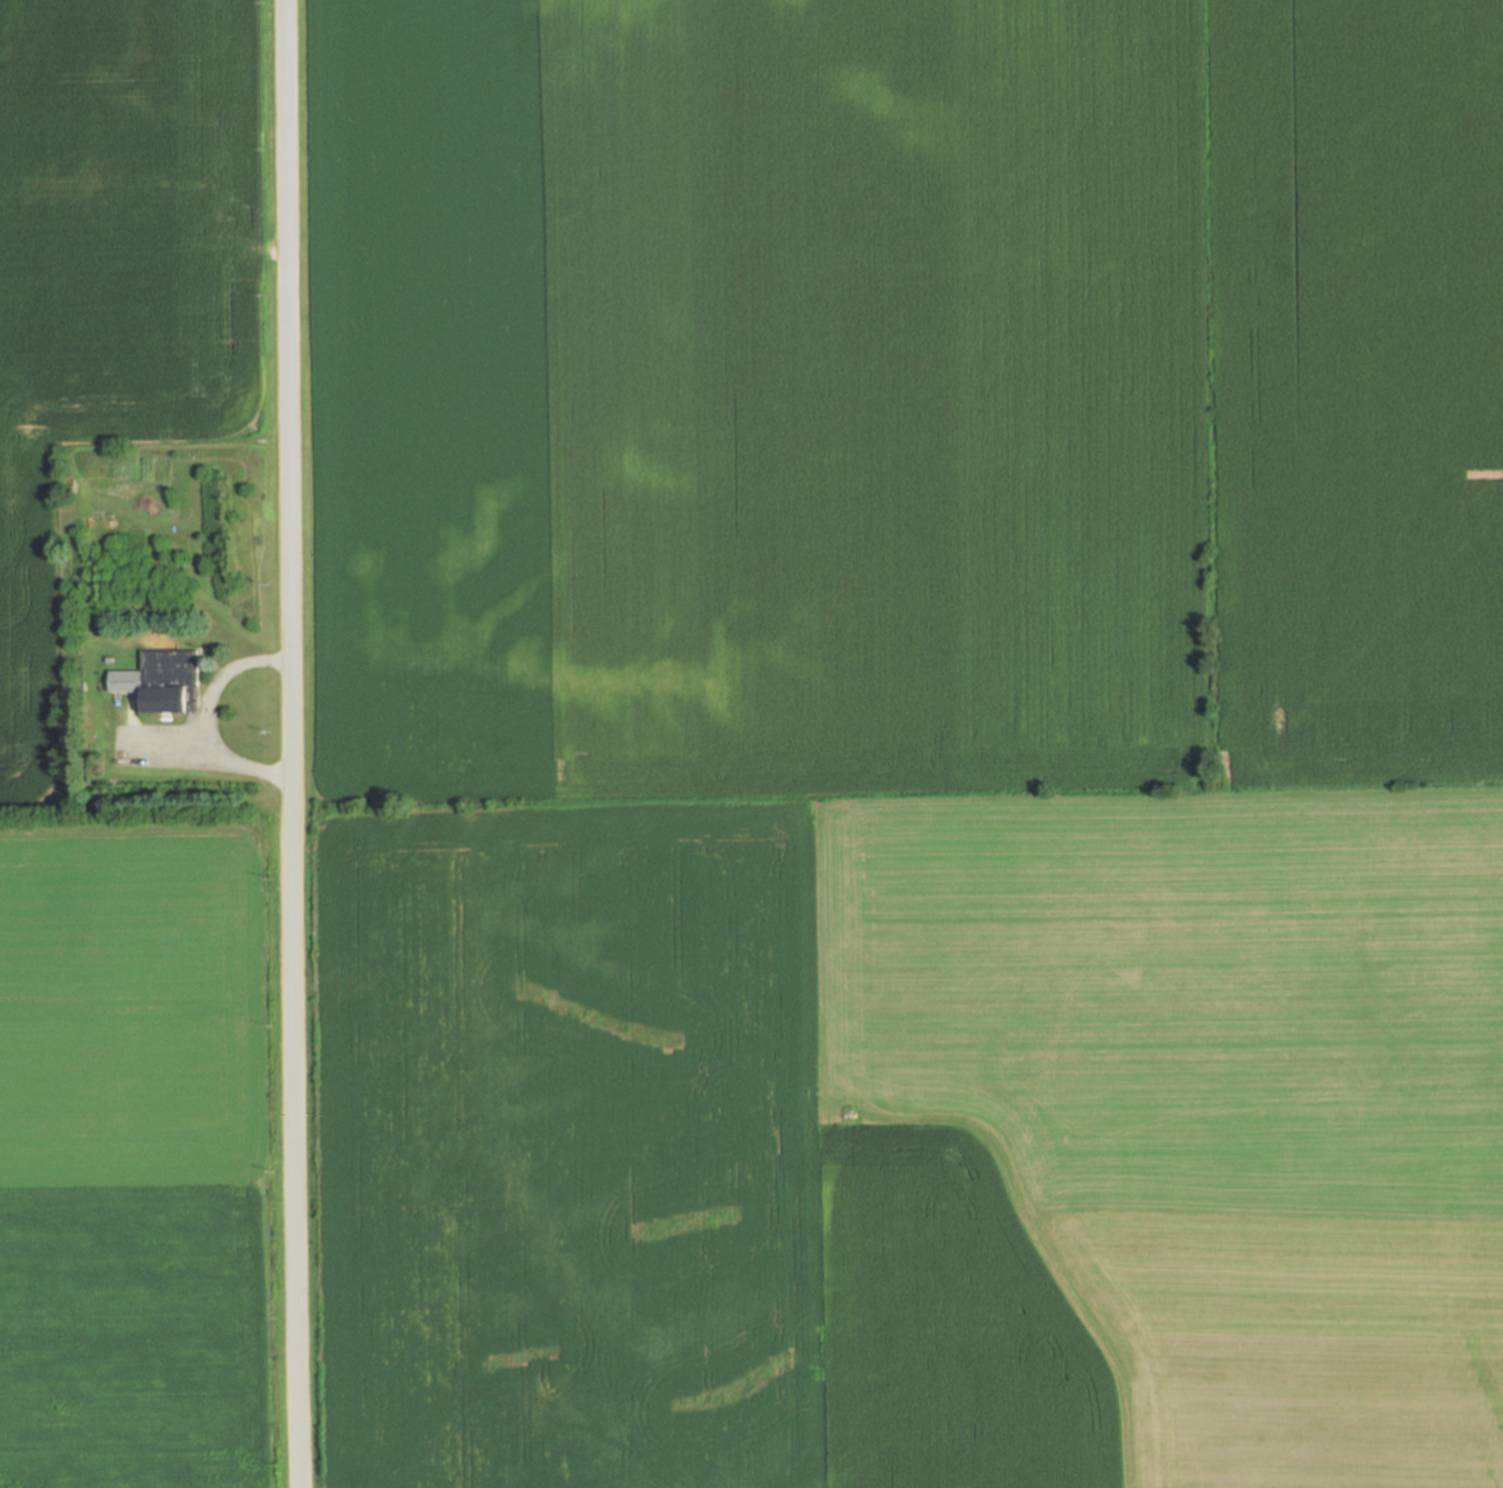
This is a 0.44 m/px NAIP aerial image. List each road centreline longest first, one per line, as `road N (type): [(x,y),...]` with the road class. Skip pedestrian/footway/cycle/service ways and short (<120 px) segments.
road 1 (secondary): [(304,1487),(283,0)]

